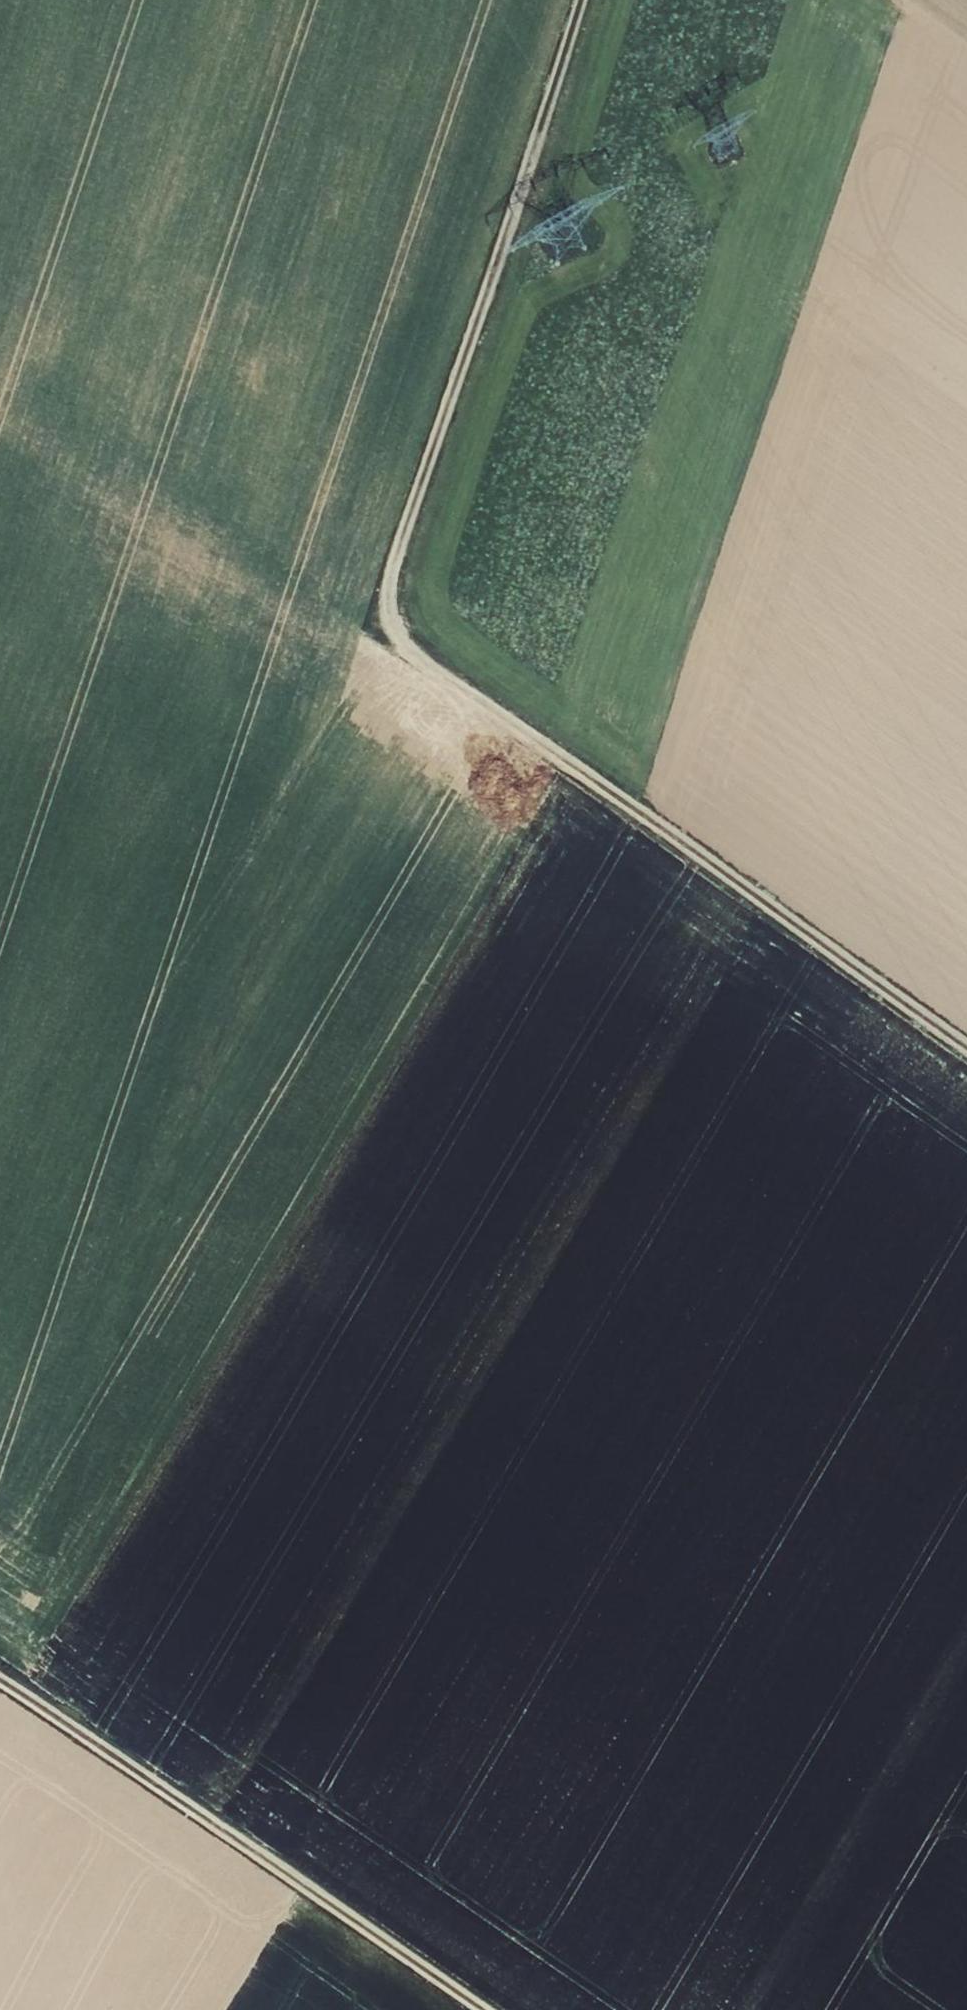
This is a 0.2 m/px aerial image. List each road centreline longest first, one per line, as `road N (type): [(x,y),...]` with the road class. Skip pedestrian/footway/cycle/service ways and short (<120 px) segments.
road 1 (track): [(966,1060),(359,620),(578,0)]
road 2 (track): [(0,1684),(479,2009)]

